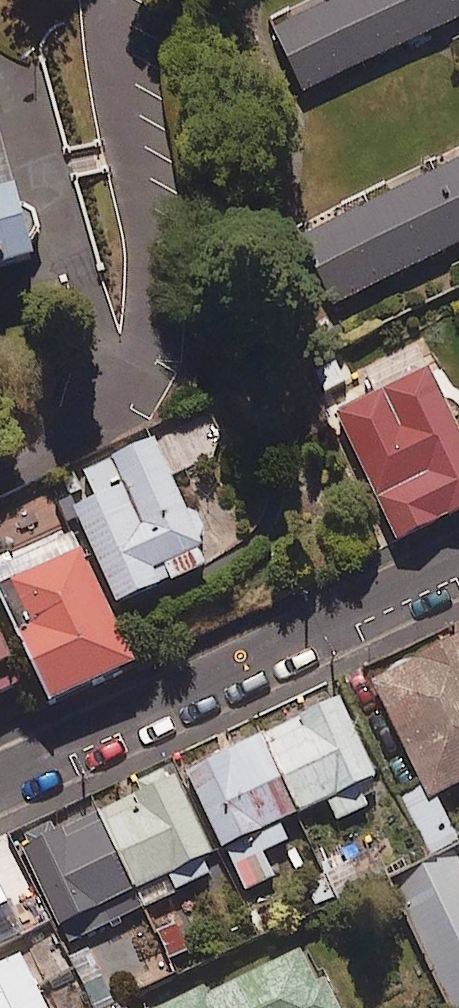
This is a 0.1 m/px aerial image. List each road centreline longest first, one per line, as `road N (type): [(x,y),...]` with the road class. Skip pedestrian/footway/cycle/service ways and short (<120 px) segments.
road 1 (residential): [(458,567),(0,783)]

